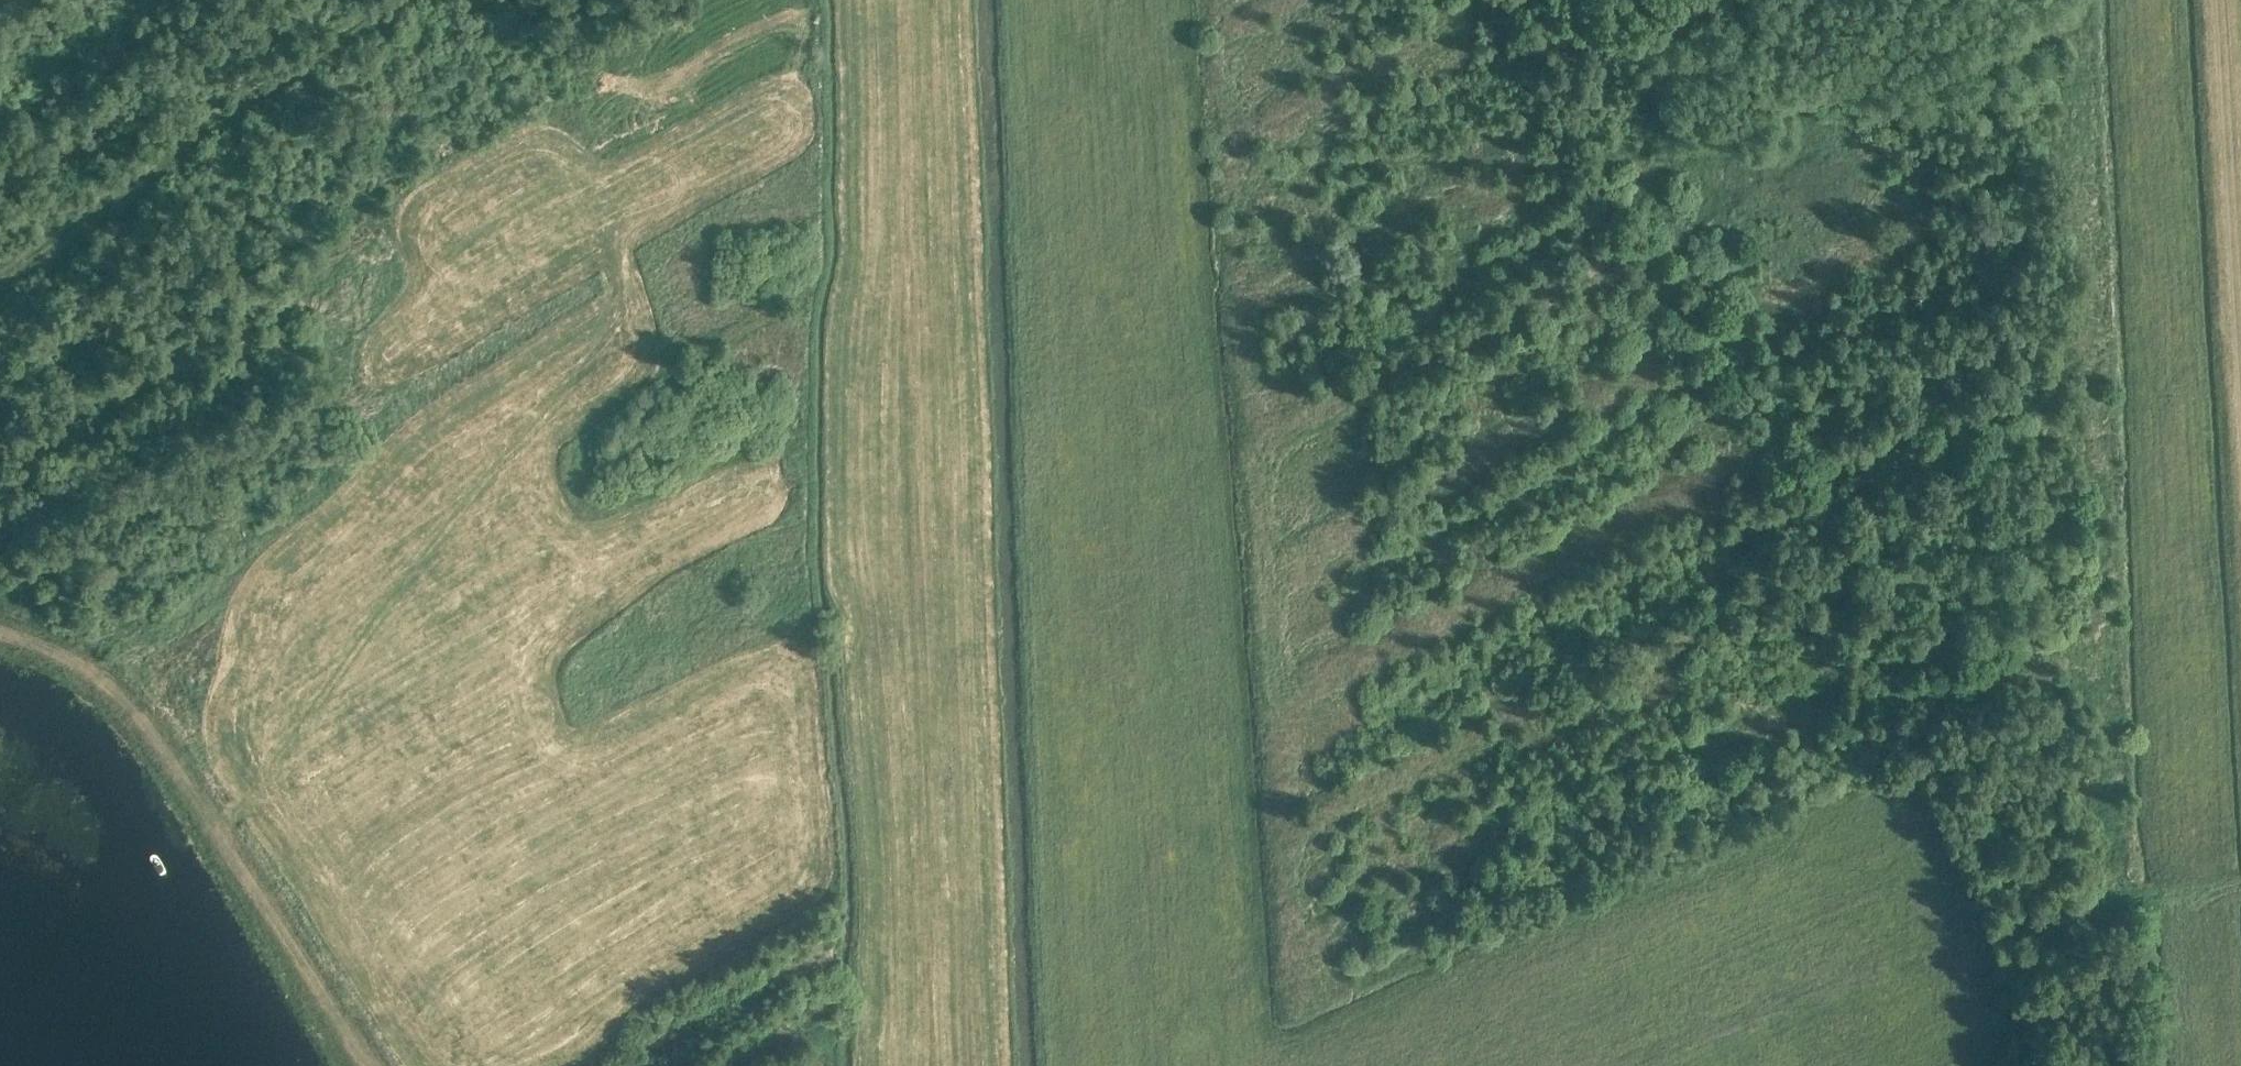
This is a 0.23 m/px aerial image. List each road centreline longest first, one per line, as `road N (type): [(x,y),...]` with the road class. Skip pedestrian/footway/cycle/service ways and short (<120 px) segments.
road 1 (track): [(365,1065),(141,717),(81,668),(0,635)]
road 2 (track): [(2240,376),(2219,0)]

